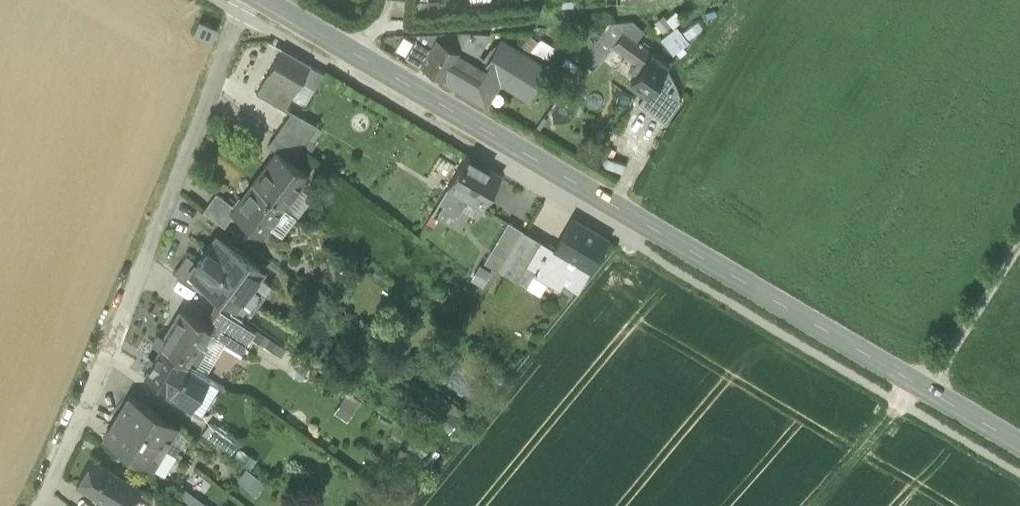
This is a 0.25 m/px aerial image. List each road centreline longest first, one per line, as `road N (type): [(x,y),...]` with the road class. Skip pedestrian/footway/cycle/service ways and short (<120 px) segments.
road 1 (tertiary): [(1019,442),(256,1)]
road 2 (residential): [(41,505),(242,17),(256,1)]
road 3 (track): [(809,505),(924,386),(1019,230)]

